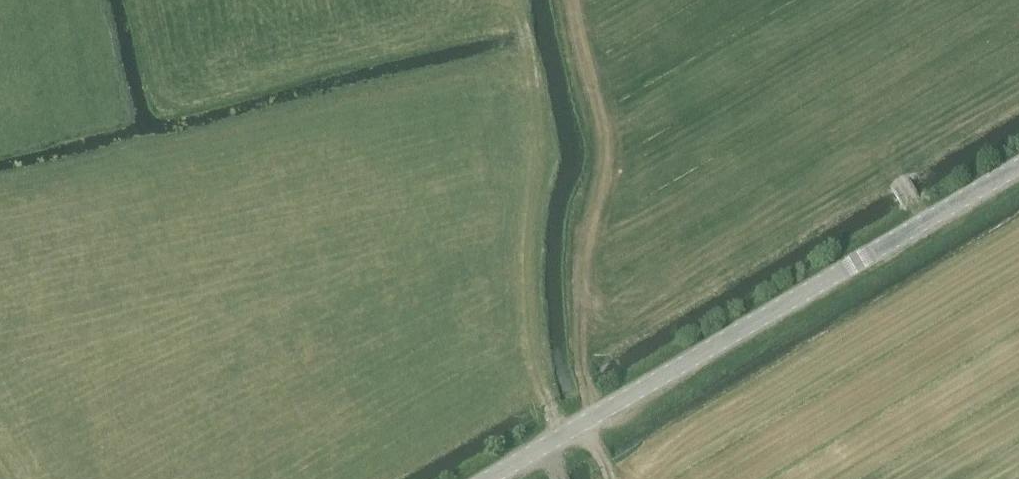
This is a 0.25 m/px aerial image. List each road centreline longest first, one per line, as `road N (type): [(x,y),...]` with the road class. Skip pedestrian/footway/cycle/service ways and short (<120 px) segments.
road 1 (tertiary): [(488,478),(1018,166)]

